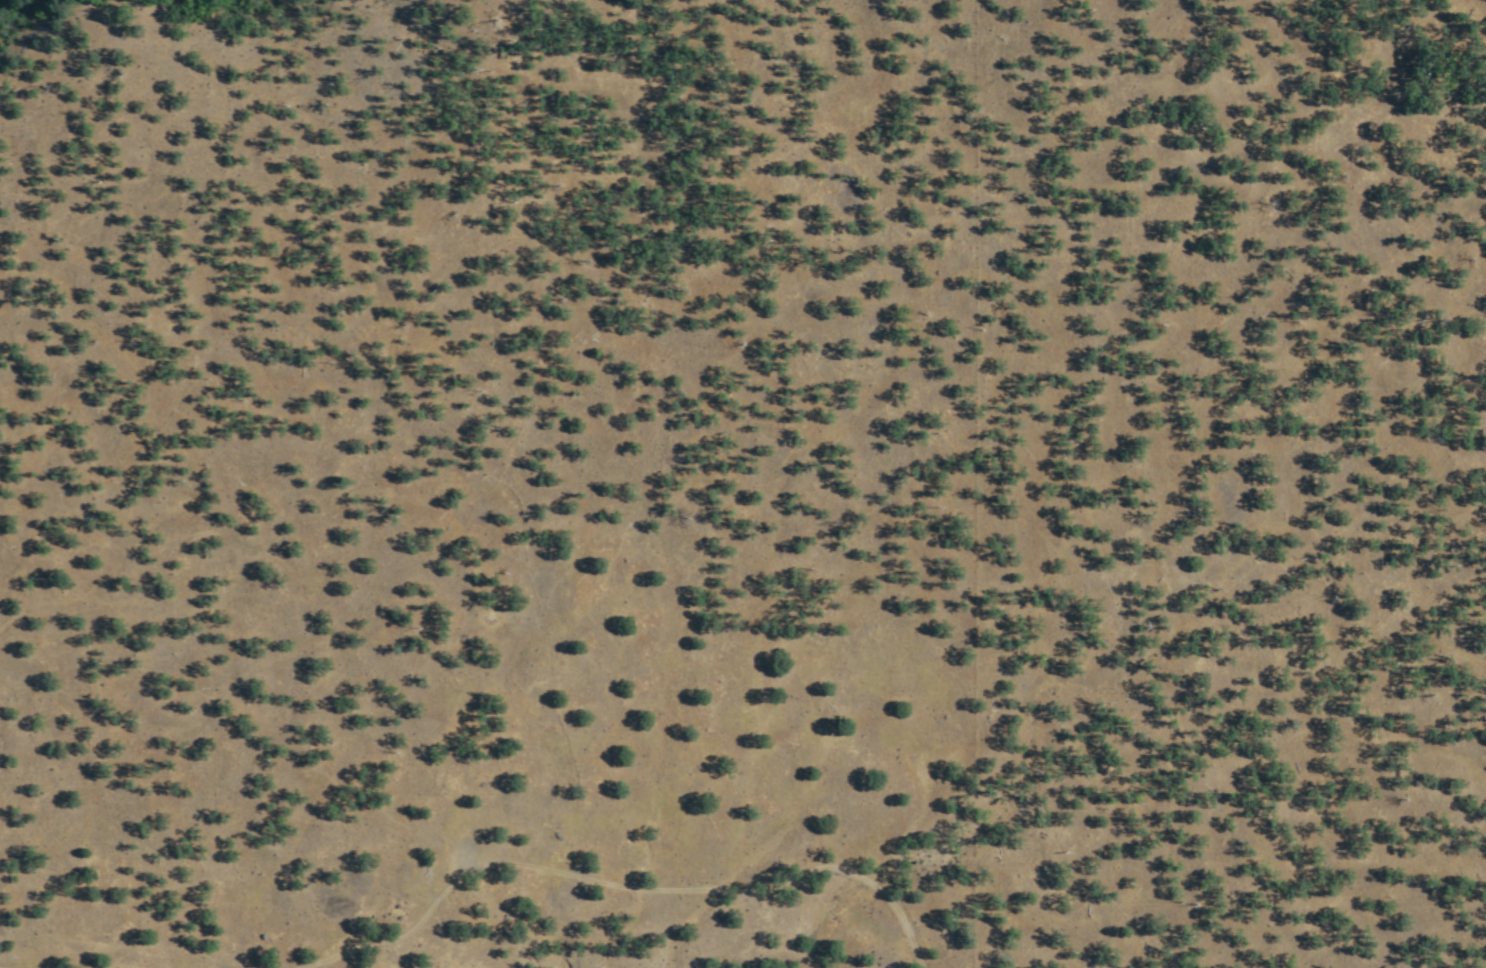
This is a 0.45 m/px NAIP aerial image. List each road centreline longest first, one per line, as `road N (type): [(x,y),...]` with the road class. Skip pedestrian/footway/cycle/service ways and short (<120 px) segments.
road 1 (track): [(918,967),(887,899),(834,867),(753,892),(624,887),(506,861),(465,868),(401,933),(294,967)]

